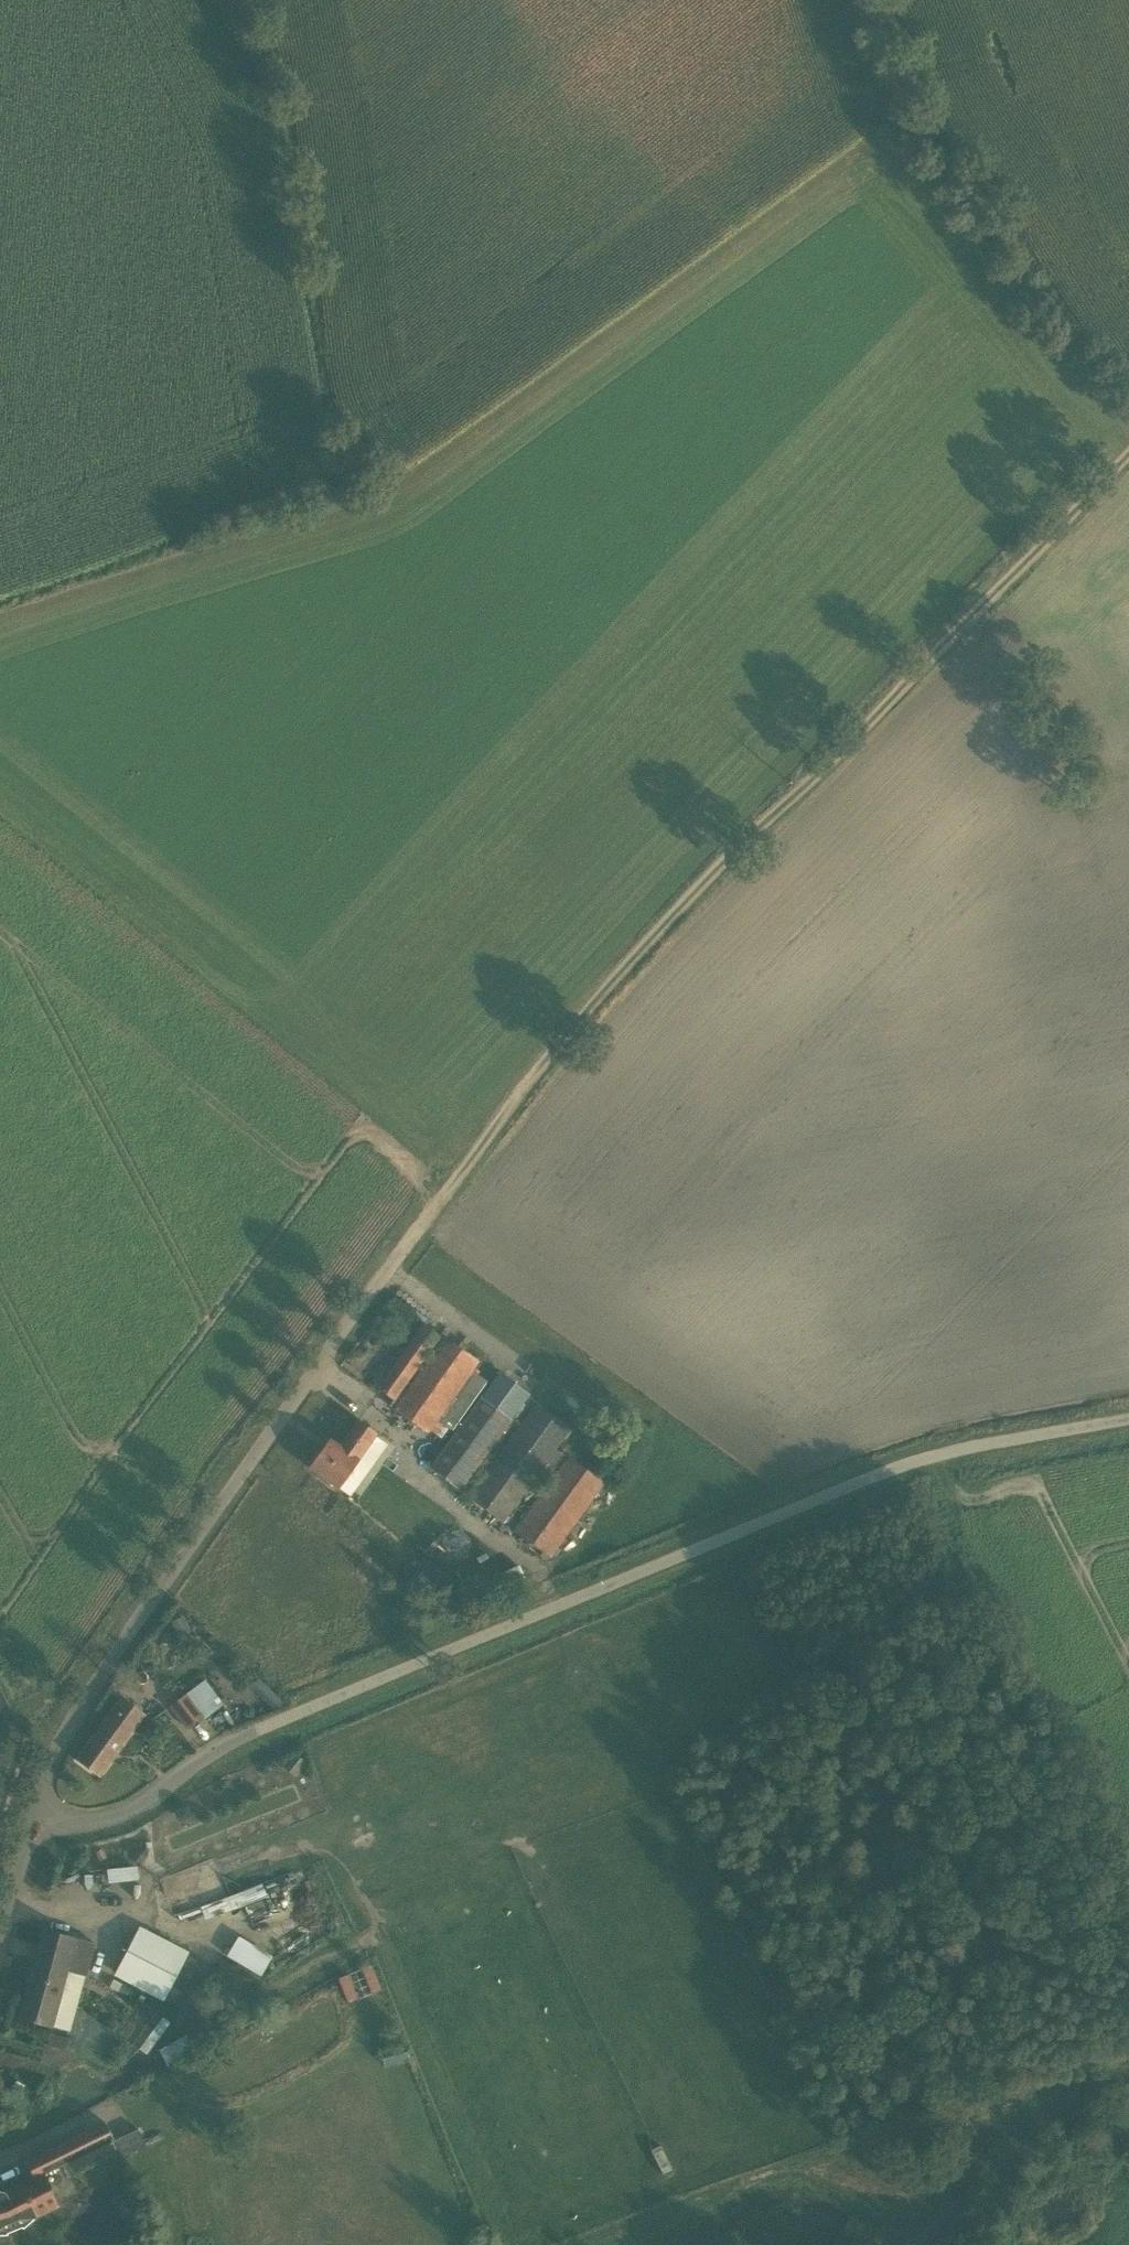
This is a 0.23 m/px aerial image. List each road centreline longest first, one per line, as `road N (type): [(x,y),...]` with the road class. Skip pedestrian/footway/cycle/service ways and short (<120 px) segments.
road 1 (unclassified): [(32,1825),(112,1818),(239,1735),(923,1460),(1128,1421)]
road 2 (track): [(411,1217),(713,864),(1128,453)]
road 3 (unclassified): [(32,1825),(52,1759),(89,1693),(411,1217)]

